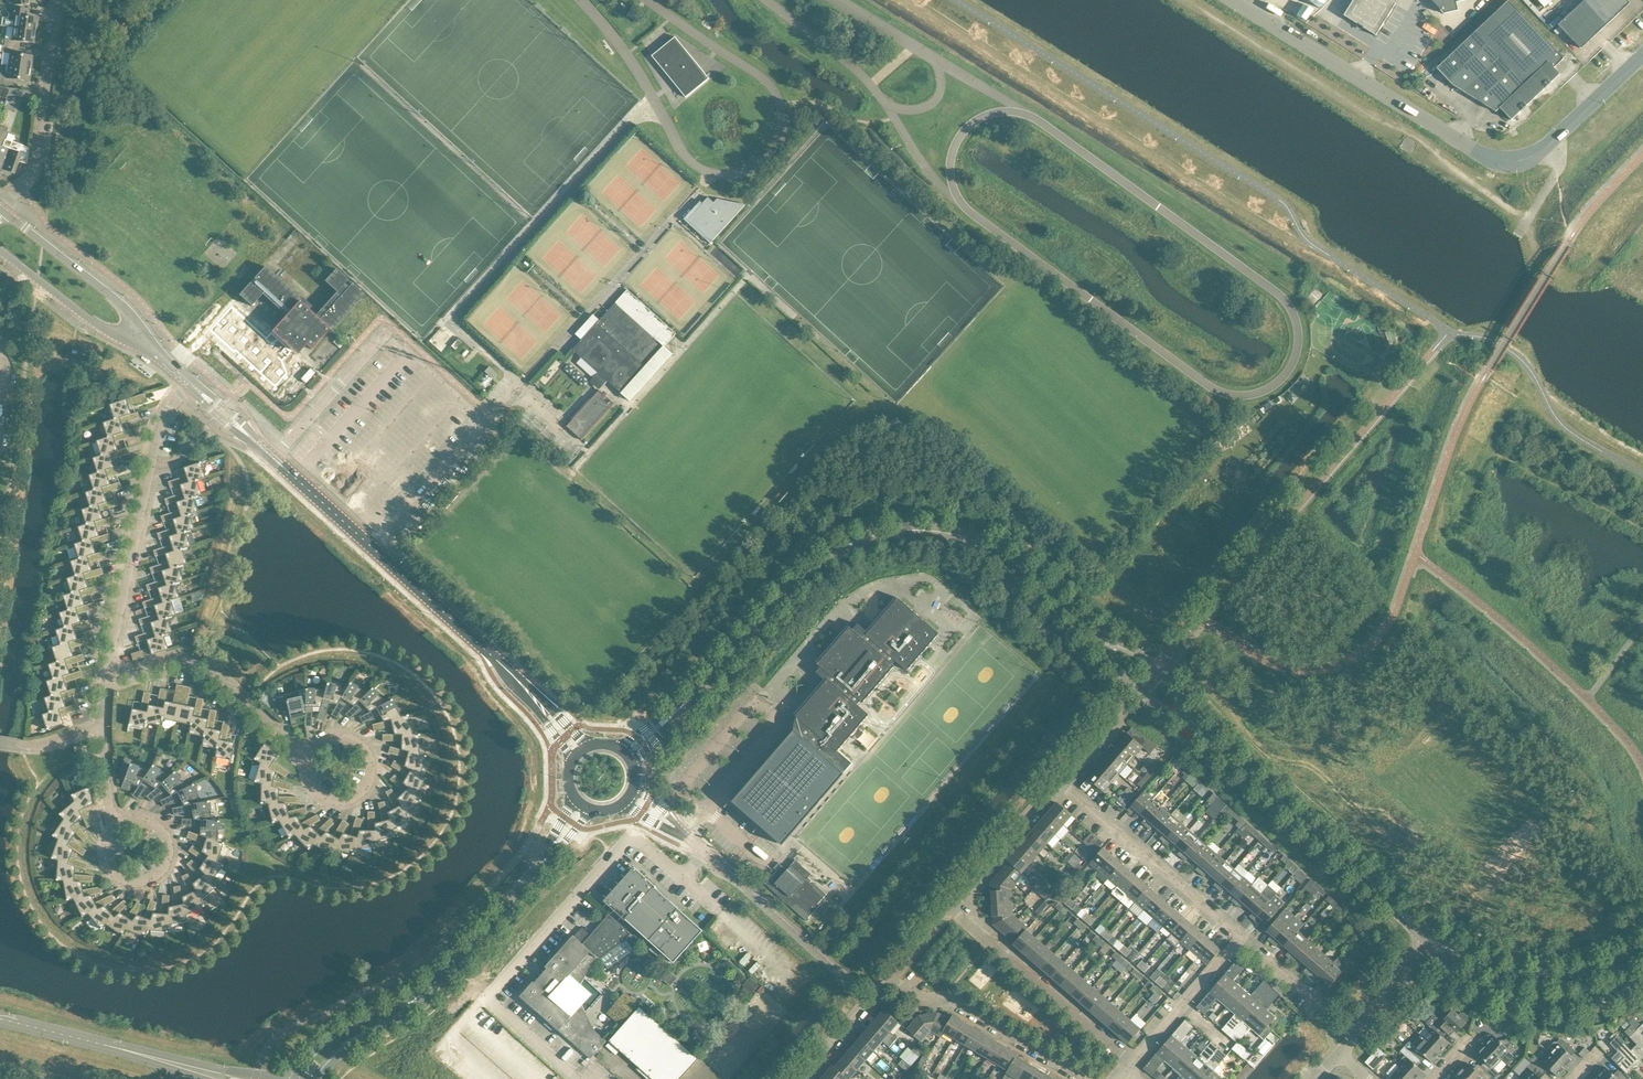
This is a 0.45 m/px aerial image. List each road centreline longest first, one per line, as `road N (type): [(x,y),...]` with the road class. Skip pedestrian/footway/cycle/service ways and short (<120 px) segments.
road 1 (tertiary): [(702,684),(808,571),(853,542),(906,529),(958,534),(1007,555),(1090,628)]
road 2 (tertiary): [(526,688),(251,438)]
road 3 (tertiary): [(1434,939),(1199,725)]
road 4 (unclassified): [(1494,161),(1231,0)]
road 5 (residential): [(108,672),(159,433),(190,383)]
road 6 (residential): [(1129,1070),(947,910)]
road 7 (residential): [(1241,940),(1057,784)]
road 8 (residential): [(310,756),(191,660),(108,672)]
road 9 (tertiary): [(1440,942),(1450,966),(1514,999),(1589,1002),(1642,983)]
road 10 (residential): [(1,210),(32,175),(43,145),(62,0)]
road 11 (residential): [(1080,1078),(960,1007),(913,1001),(887,979)]
road 12 (tertiary): [(160,356),(132,316),(1,210)]
road 13 (unclassified): [(294,1078),(81,1039)]
road 14 (tertiary): [(1642,942),(1600,964),(1543,972),(1440,942)]
road 15 (tertiary): [(0,251),(119,339),(160,356)]
road 16 (residential): [(117,824),(105,846),(111,870),(133,882),(151,879),(168,859),(164,833),(147,819),(124,820)]
road 17 (unclassified): [(1494,161),(1533,157),(1642,53)]
road 18 (residential): [(310,756),(311,780),(328,798),(352,798),(369,781),(370,757),(353,739),(336,736),(315,749)]
road 19 (tertiary): [(540,866),(417,998)]
road 20 (unclassified): [(947,910),(1057,784)]
road 21 (tertiary): [(417,998),(336,1031),(294,1078)]
road 22 (tertiary): [(1090,628),(1134,688),(1199,725)]
road 23 (tertiary): [(1199,725),(1161,671),(1090,628)]
road 24 (residential): [(1338,1052),(1434,939)]
road 25 (residential): [(800,1078),(887,979)]
road 26 (unclassified): [(81,1039),(205,1078)]
road 27 (tertiary): [(318,1078),(417,998)]

